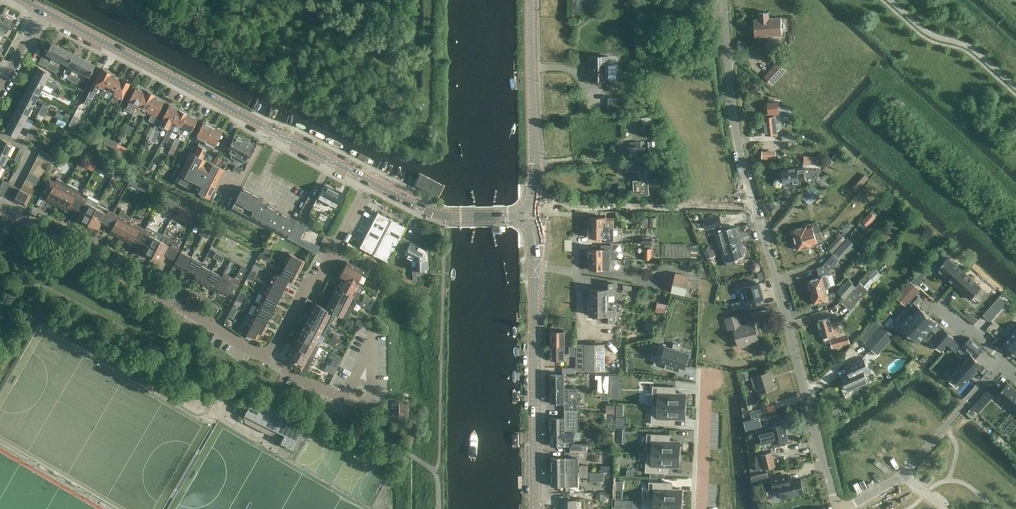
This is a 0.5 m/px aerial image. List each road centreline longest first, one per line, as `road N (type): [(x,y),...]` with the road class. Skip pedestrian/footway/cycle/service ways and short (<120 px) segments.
road 1 (tertiary): [(450,215),(414,204),(42,7)]
road 2 (residential): [(836,508),(753,205)]
road 3 (tertiary): [(527,210),(536,244),(537,508)]
road 4 (residential): [(195,315),(0,211)]
road 5 (tertiary): [(527,210),(536,173),(531,0)]
road 6 (unclassified): [(753,205),(735,125),(724,0)]
road 7 (residential): [(905,474),(1003,360)]
road 8 (residential): [(701,508),(706,370)]
road 9 (unclassified): [(269,360),(334,248)]

